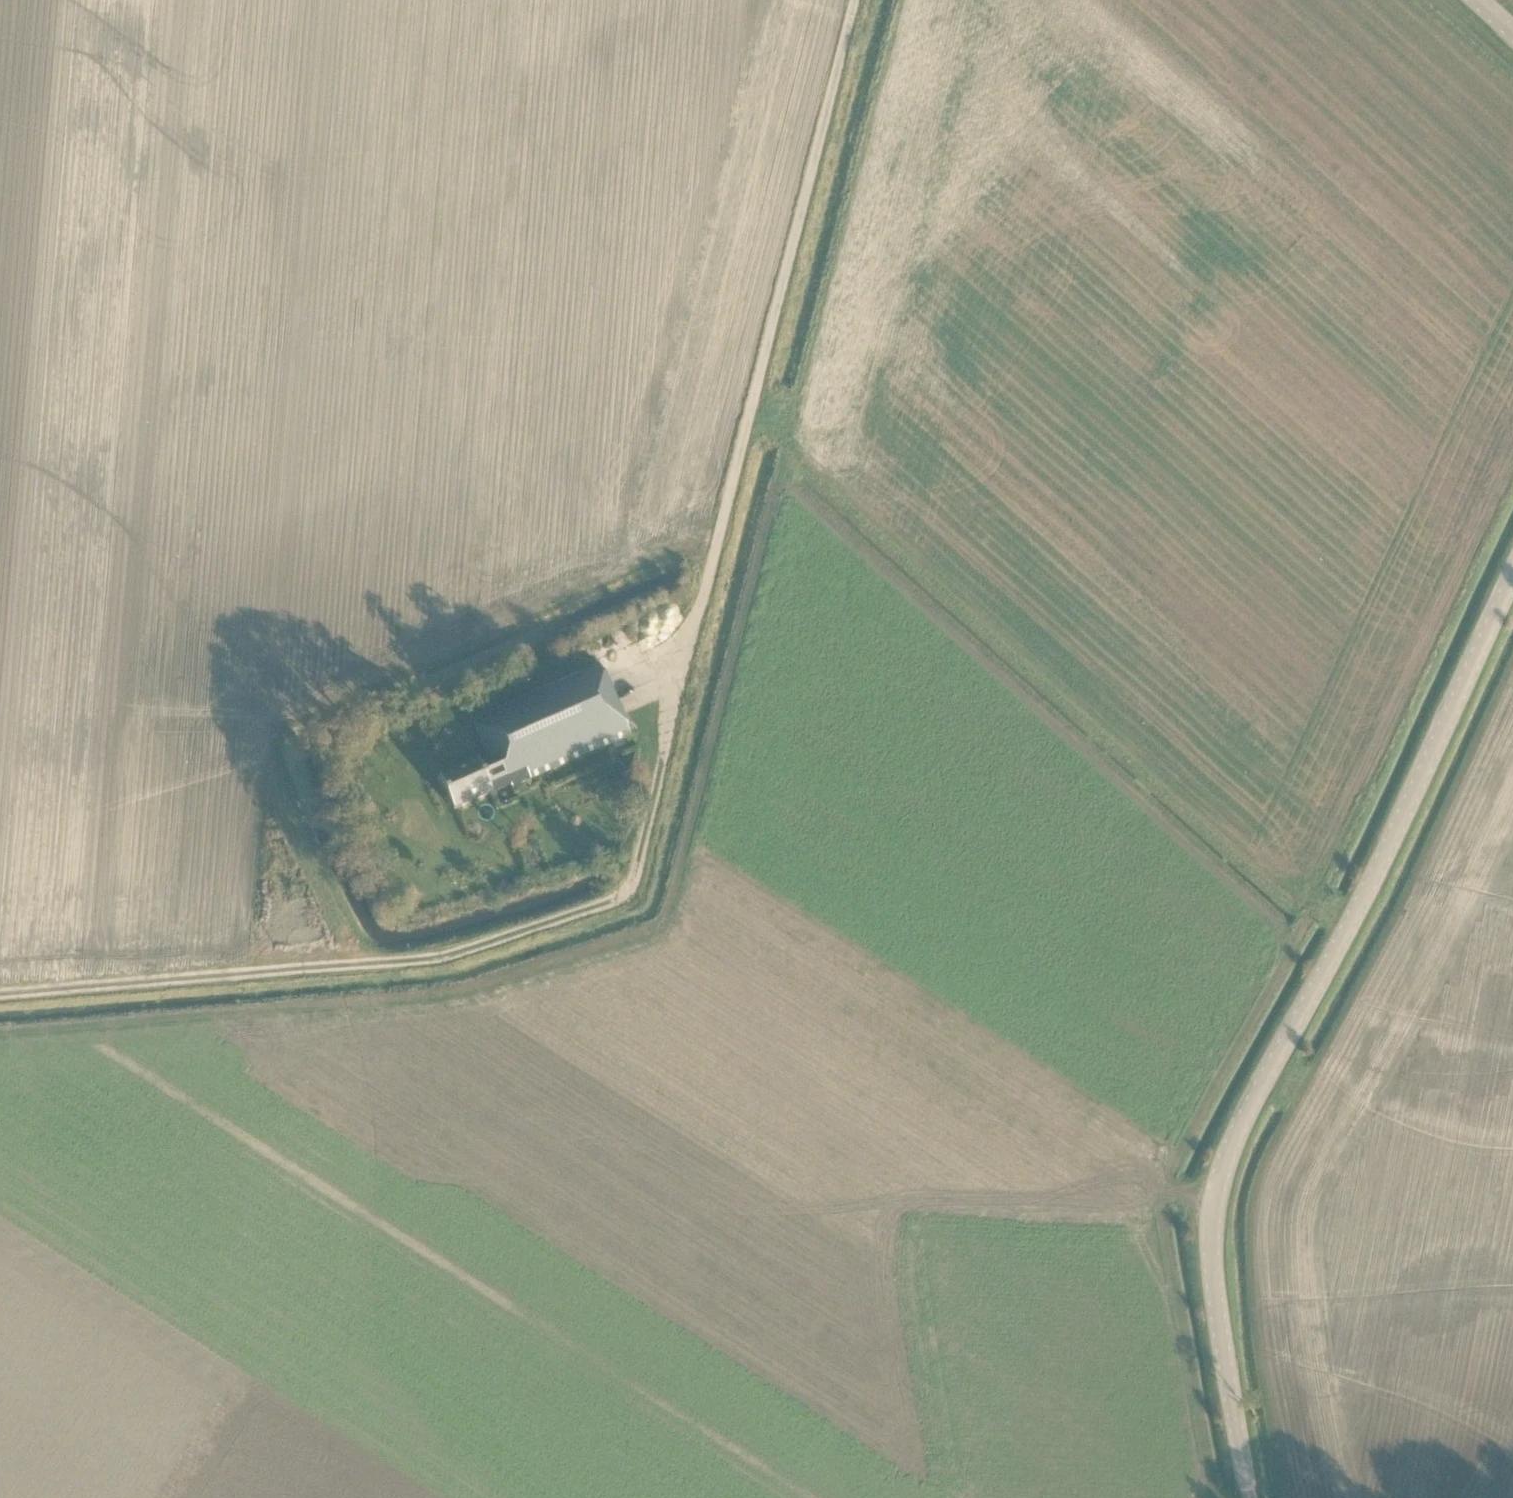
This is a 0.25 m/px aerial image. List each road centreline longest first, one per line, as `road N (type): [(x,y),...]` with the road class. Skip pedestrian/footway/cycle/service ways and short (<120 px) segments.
road 1 (secondary): [(1249,1497),(1211,1257),(1217,1188),(1245,1116),(1389,845),(1512,578)]
road 2 (track): [(0,995),(437,959),(615,901),(635,875),(672,700)]

